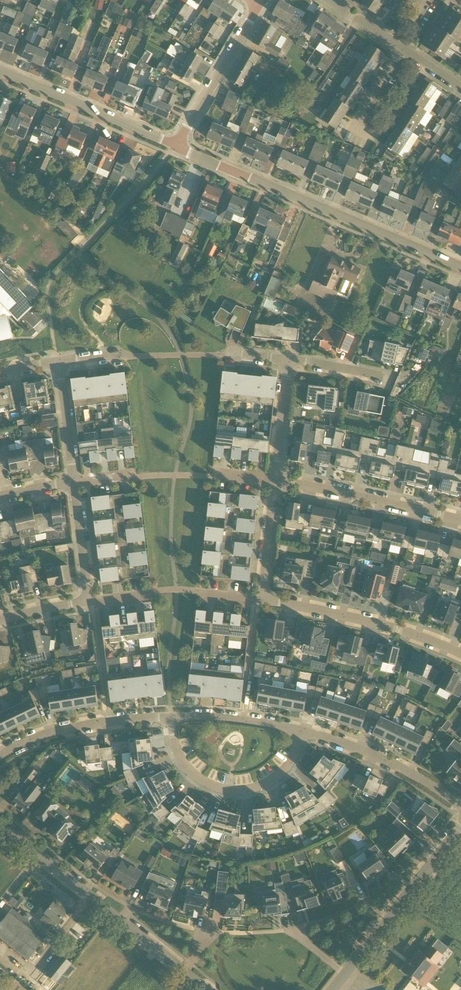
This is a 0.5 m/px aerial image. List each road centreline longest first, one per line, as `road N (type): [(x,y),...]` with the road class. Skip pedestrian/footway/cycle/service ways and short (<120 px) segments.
road 1 (tertiary): [(460,266),(177,146)]
road 2 (unclassified): [(203,989),(0,825)]
road 3 (unclassified): [(336,989),(460,825)]
road 4 (unclassified): [(460,652),(409,631),(262,599)]
road 5 (unclassified): [(306,733),(280,776),(232,792),(186,768),(173,720)]
road 6 (tertiary): [(177,146),(0,71)]
road 7 (unclassified): [(274,481),(460,521)]
road 8 (unclassified): [(173,720),(70,728),(0,756)]
road 9 (unclassified): [(460,807),(362,750),(306,733)]
road 10 (residential): [(177,146),(260,4)]
road 11 (unclassified): [(306,733),(247,721),(173,720)]
road 12 (residential): [(73,483),(58,362)]
road 13 (residential): [(274,481),(288,360)]

